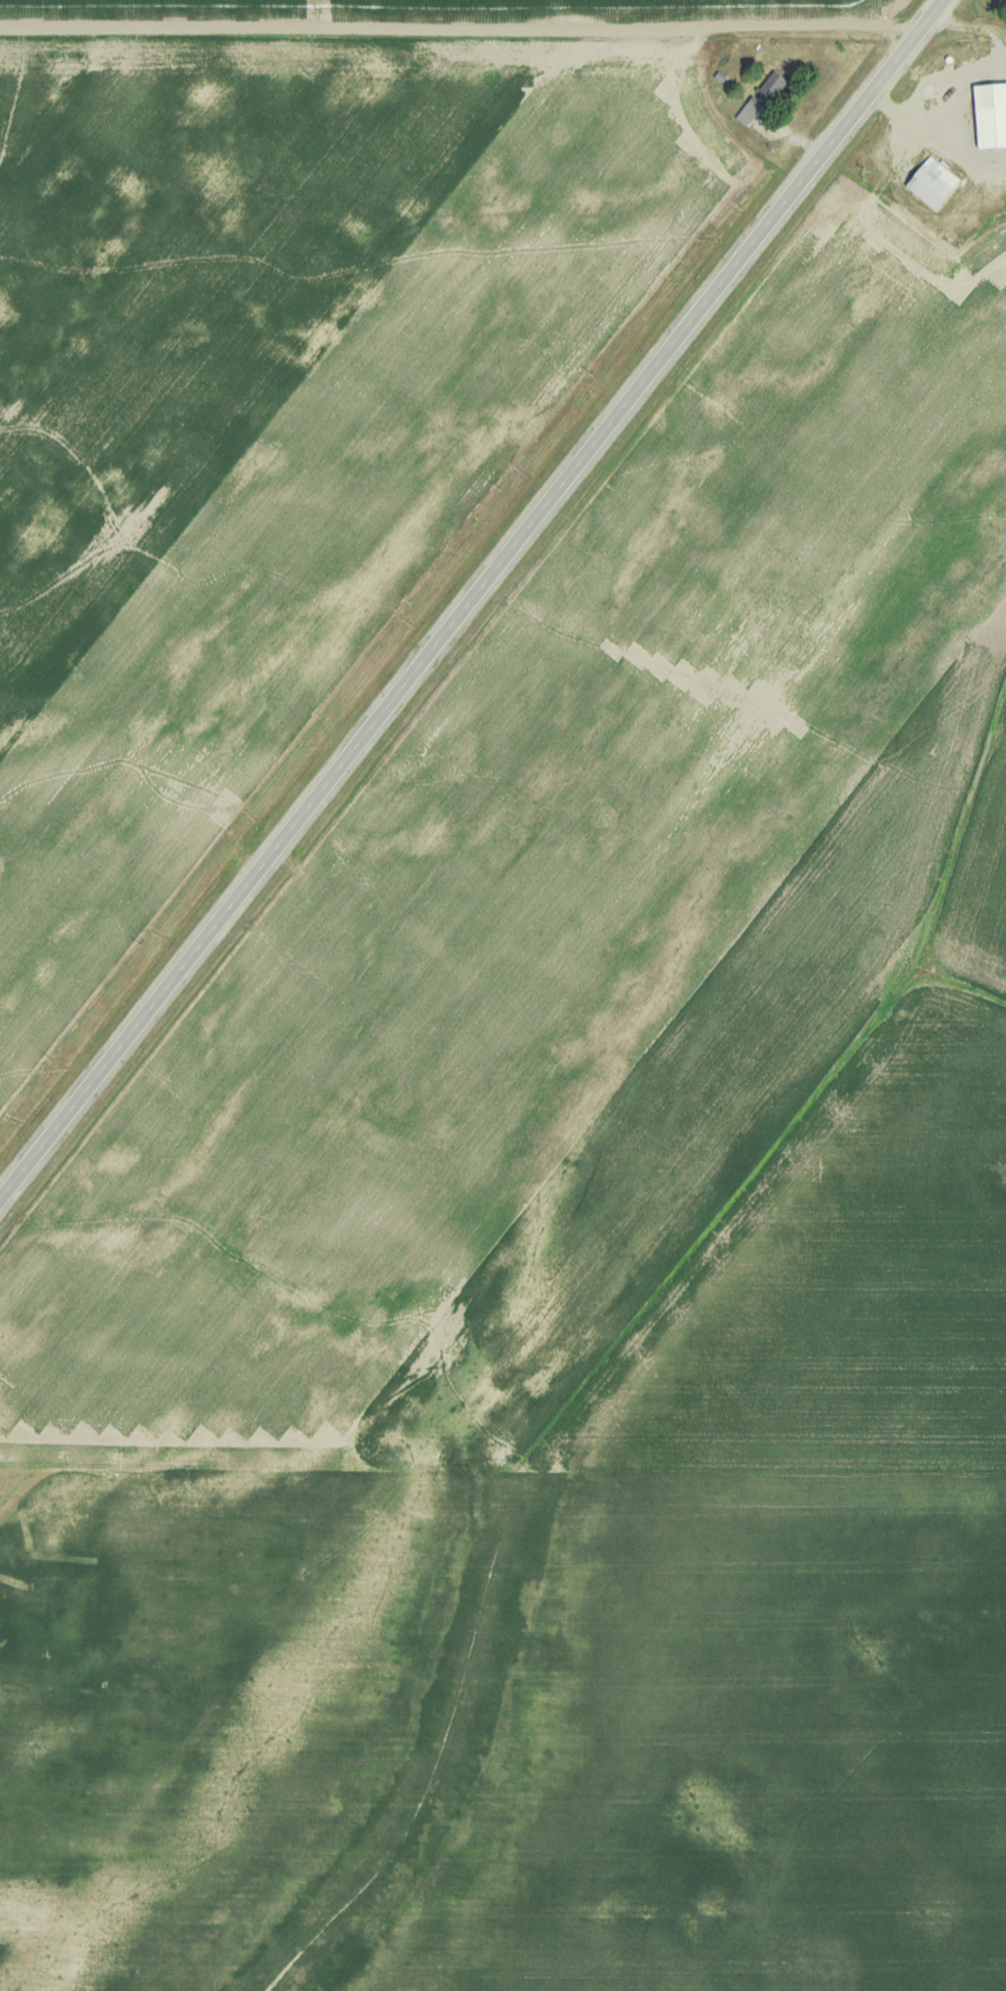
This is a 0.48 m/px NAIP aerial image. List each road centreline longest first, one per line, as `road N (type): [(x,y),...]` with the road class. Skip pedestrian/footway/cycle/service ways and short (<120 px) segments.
road 1 (primary): [(0,1198),(942,0)]
road 2 (track): [(0,23),(837,21),(891,25),(911,39)]

